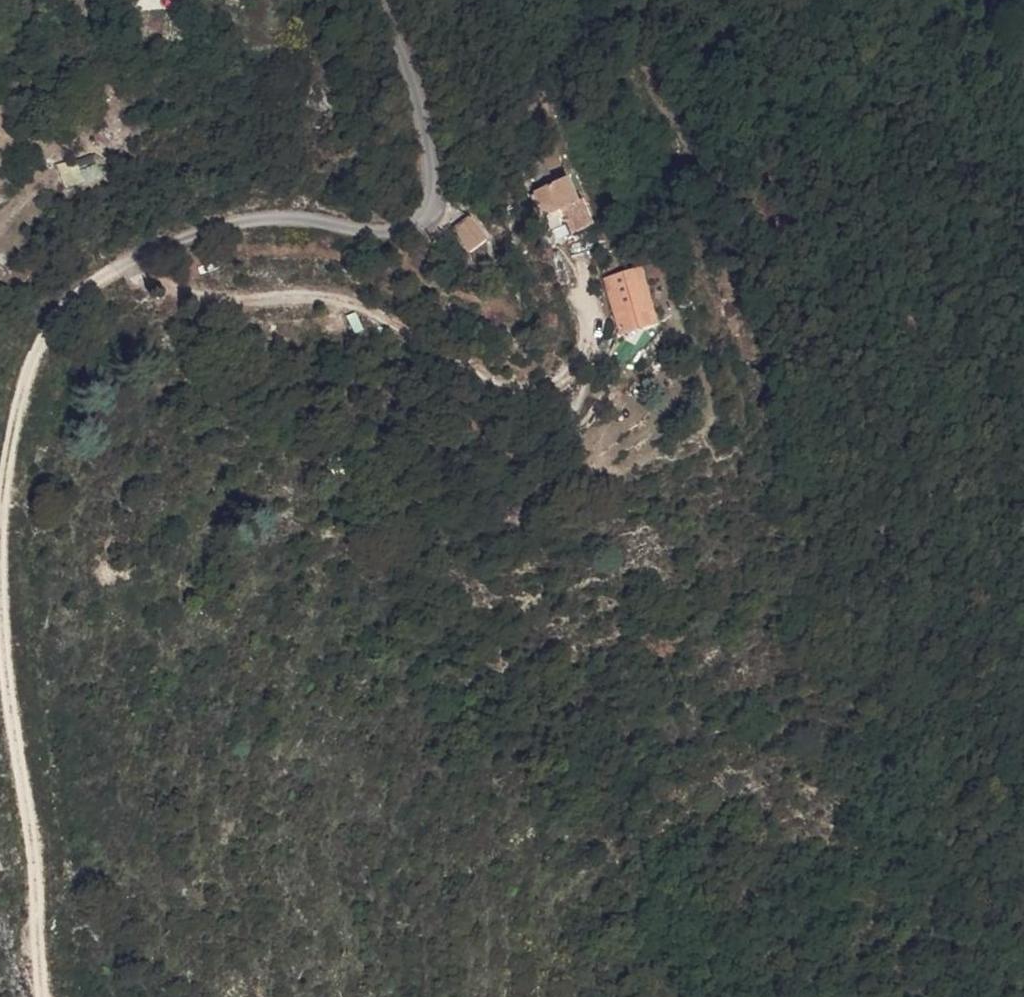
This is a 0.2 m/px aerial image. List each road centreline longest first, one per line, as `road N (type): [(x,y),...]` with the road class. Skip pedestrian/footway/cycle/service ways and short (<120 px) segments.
road 1 (track): [(370,0),(432,190),(429,218),(401,239),(277,218),(219,221),(140,249),(83,291),(47,332),(23,392),(1,506),(41,996)]

